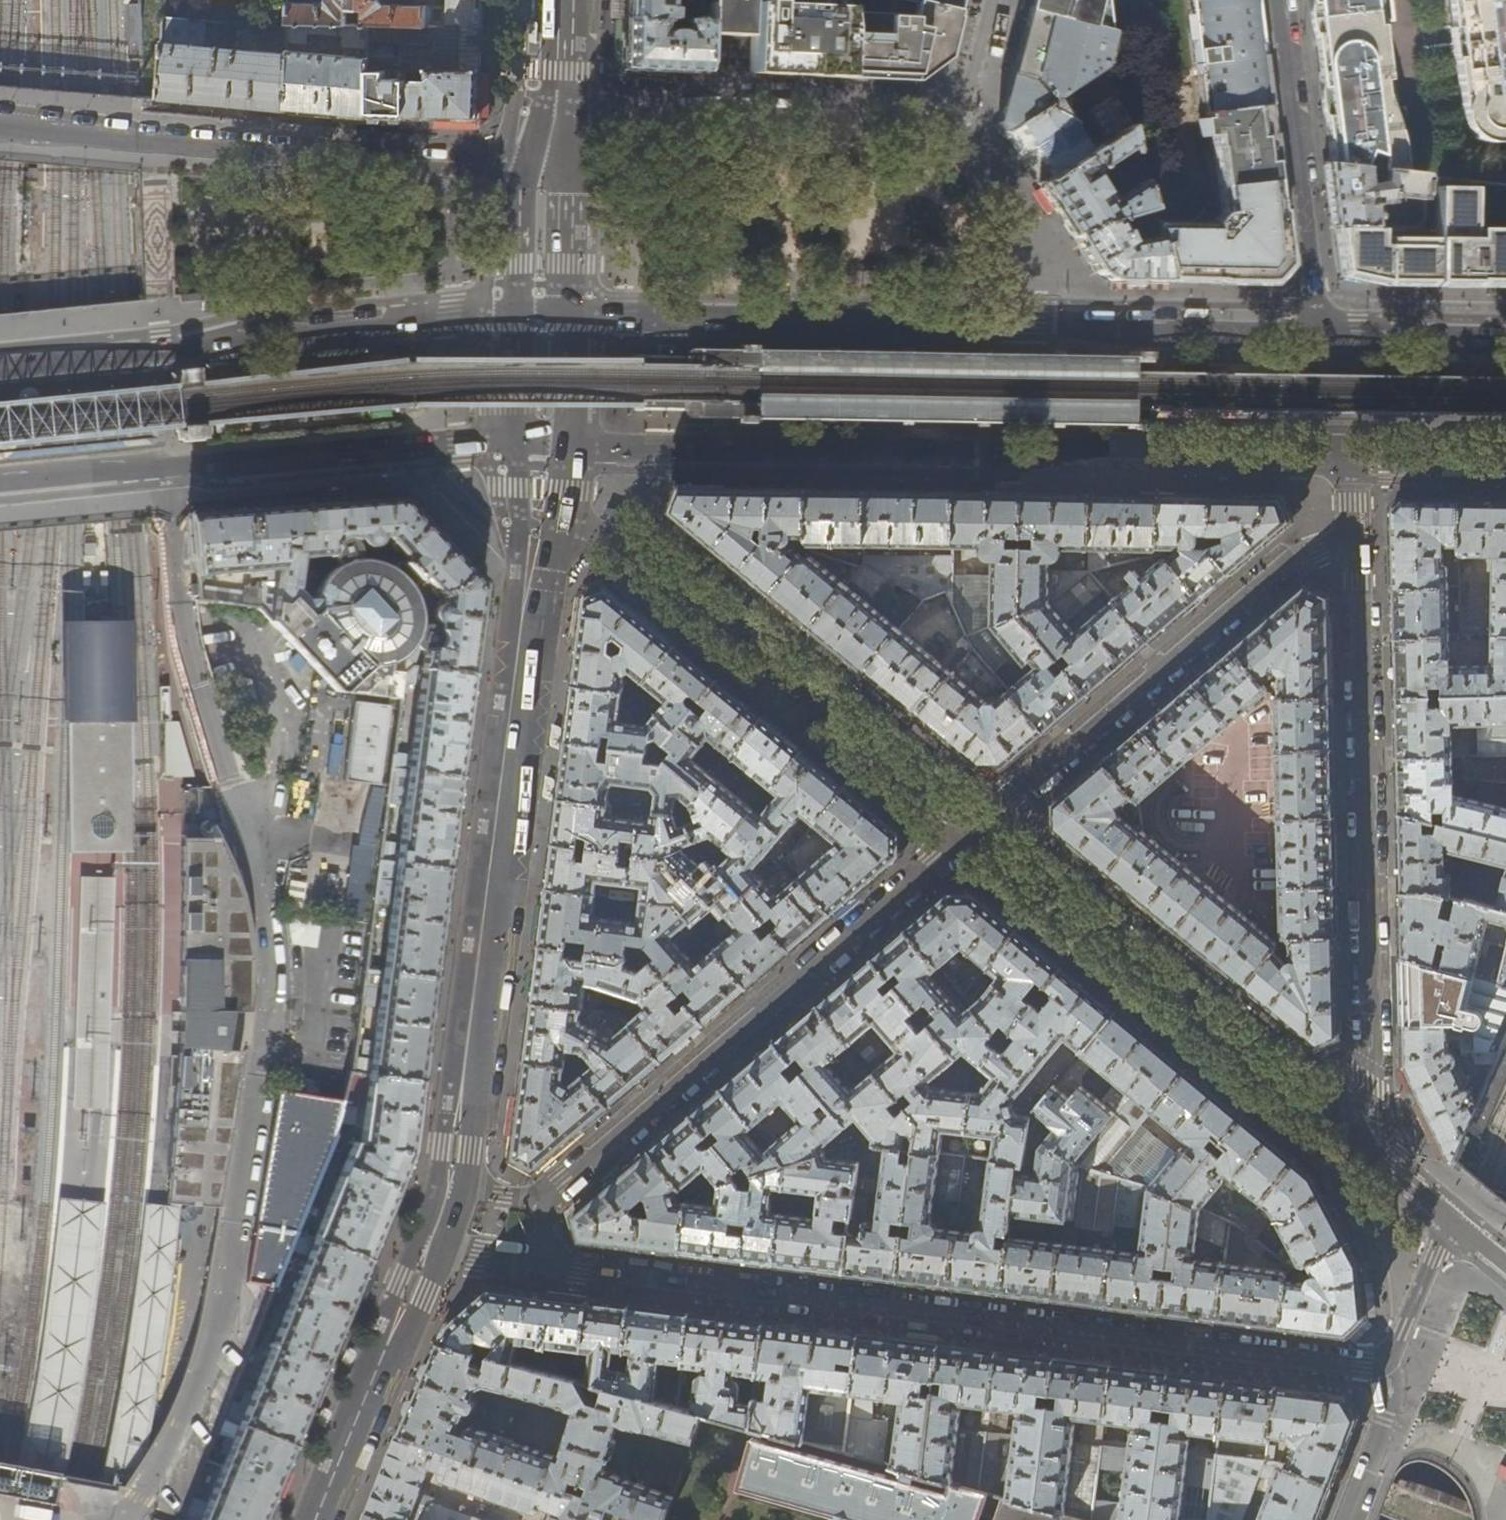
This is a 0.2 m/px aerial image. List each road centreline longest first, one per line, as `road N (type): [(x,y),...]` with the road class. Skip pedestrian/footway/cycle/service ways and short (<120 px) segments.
road 1 (residential): [(541,1262),(1390,1362)]
road 2 (primary): [(564,449),(1346,459)]
road 3 (primary): [(1320,332),(564,317)]
road 4 (residential): [(449,1190),(525,594),(547,566),(559,528)]
road 5 (residential): [(1354,539),(1367,1078),(1357,1103),(1335,1124)]
road 6 (residential): [(979,830),(544,1201)]
road 7 (residential): [(549,176),(0,124)]
road 8 (residential): [(979,830),(640,546),(559,528)]
road 9 (primary): [(0,484),(412,447),(517,446)]
road 10 (primary): [(513,316),(0,364)]
road 11 (residential): [(1354,539),(1280,571),(979,830)]
road 12 (residential): [(1335,1124),(979,830)]
road 13 (residential): [(951,120),(607,114),(558,104)]
road 14 (residential): [(1320,332),(1278,0)]
road 15 (residential): [(317,1519),(429,1249)]
road 16 (primary): [(1505,334),(1320,332)]
road 17 (residential): [(1390,1362),(1388,1420),(1345,1519)]
road 18 (primary): [(1346,459),(1505,460)]
road 19 (unclassified): [(1390,1362),(1450,1220)]
road 20 (residential): [(1450,1220),(1335,1124)]
road 21 (primary): [(549,176),(521,231),(513,316)]
road 22 (primary): [(564,317),(561,204),(549,176)]
road 23 (primary): [(564,449),(564,317)]
road 24 (primary): [(513,316),(510,396),(517,446)]
road 25 (residential): [(1320,332),(1346,459)]
road 26 (residential): [(989,0),(965,106),(951,120)]

